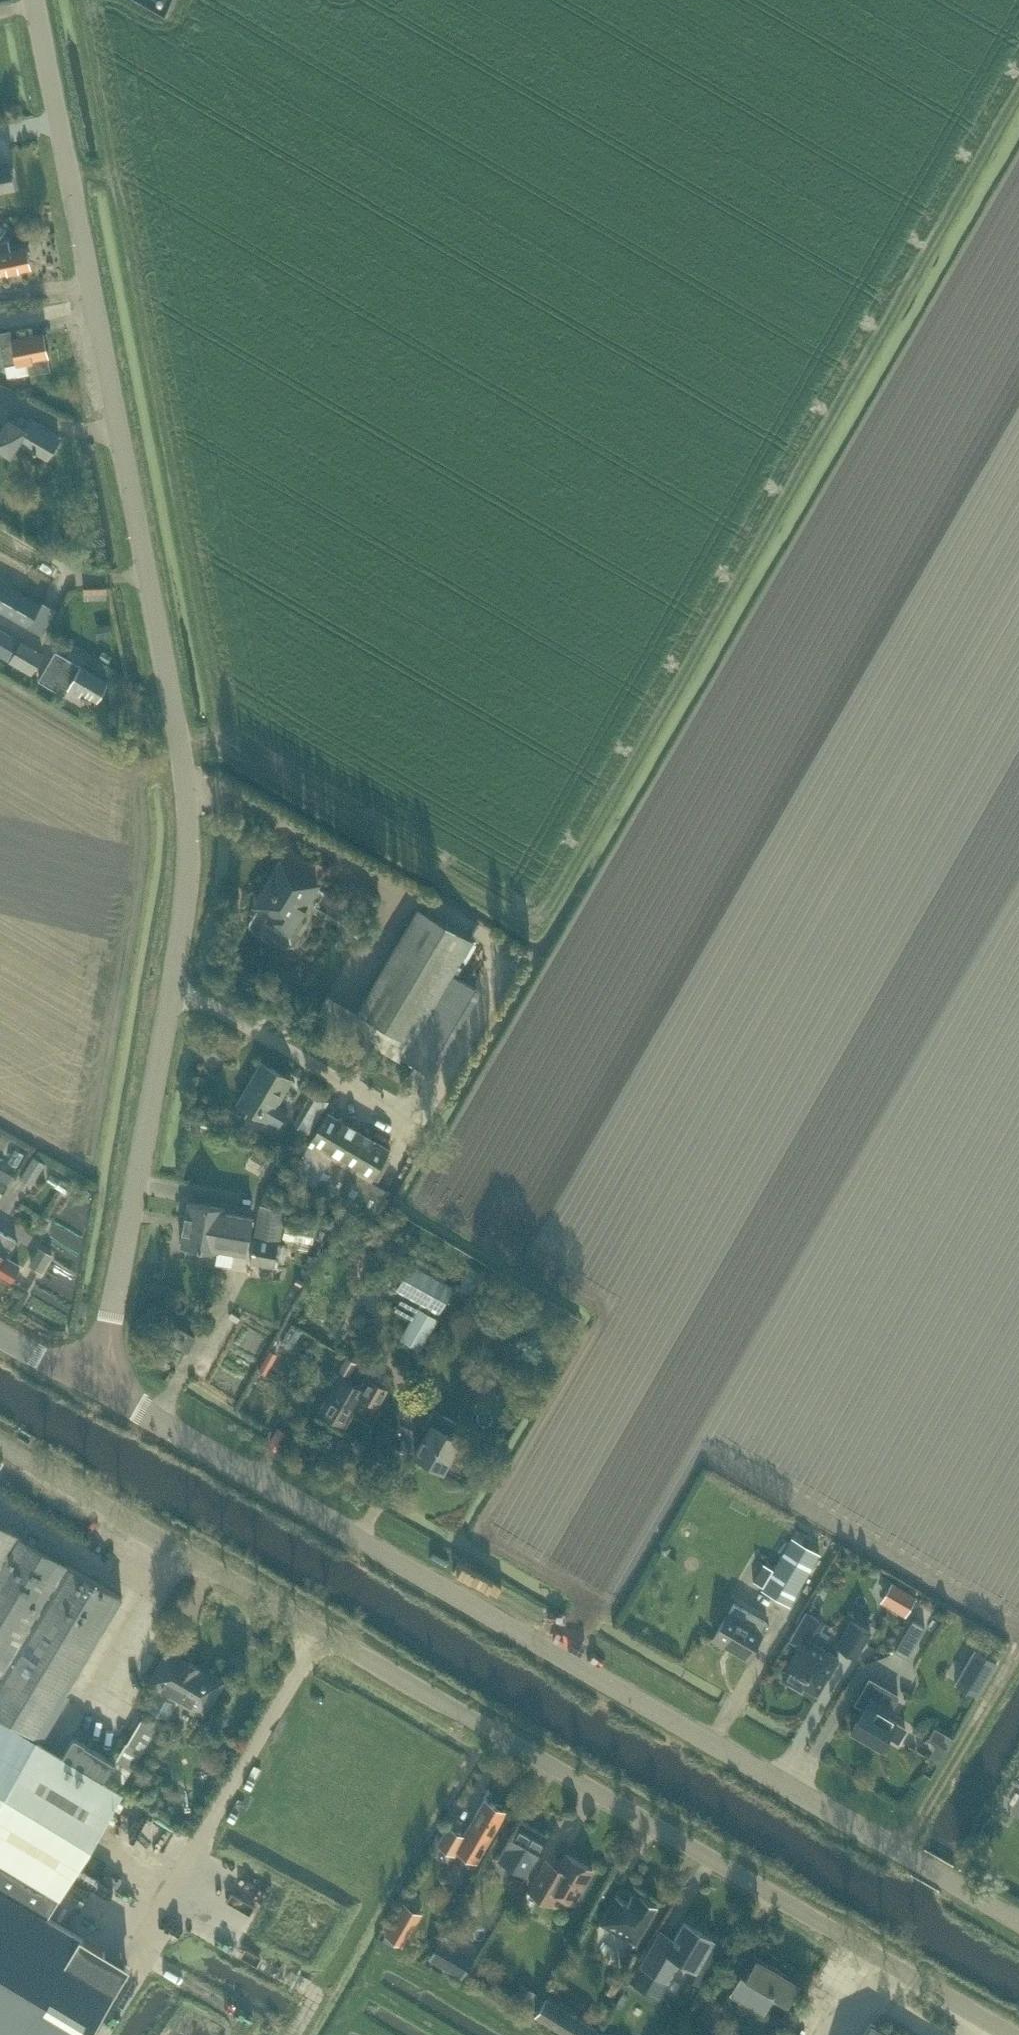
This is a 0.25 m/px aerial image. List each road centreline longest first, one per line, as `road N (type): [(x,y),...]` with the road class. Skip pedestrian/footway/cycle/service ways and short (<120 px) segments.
road 1 (unclassified): [(96,1383),(186,915),(188,809),(35,0)]
road 2 (unclassified): [(1016,2034),(0,1444)]
road 3 (unclassified): [(1018,1919),(96,1383)]

